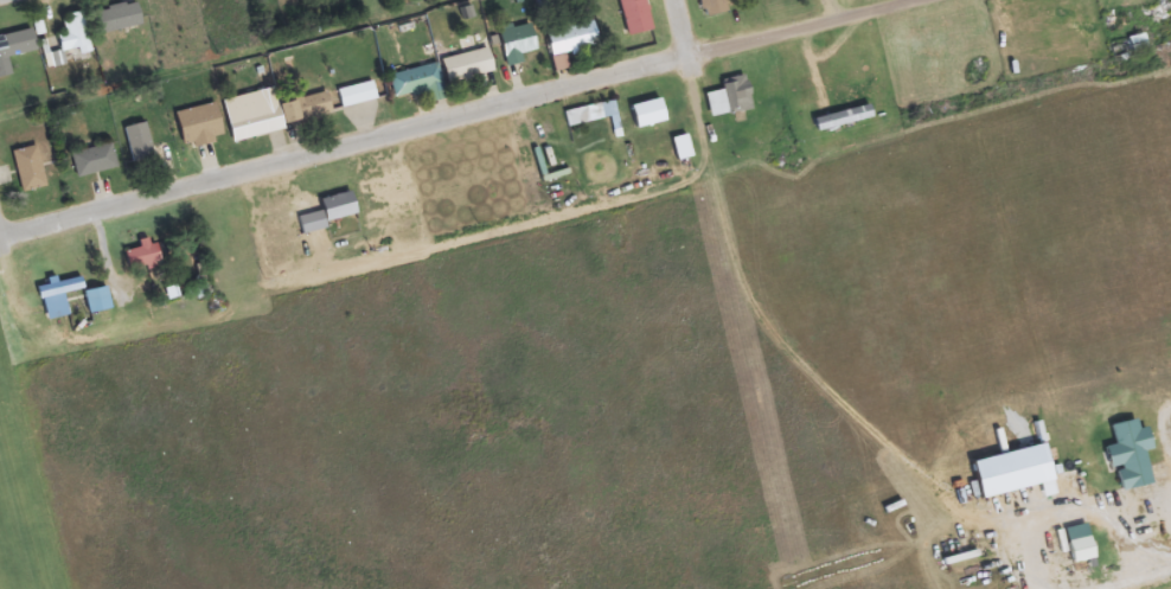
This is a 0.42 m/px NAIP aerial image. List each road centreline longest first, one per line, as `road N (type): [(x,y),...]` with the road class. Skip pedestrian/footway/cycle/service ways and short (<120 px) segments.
road 1 (residential): [(0,237),(918,0)]

